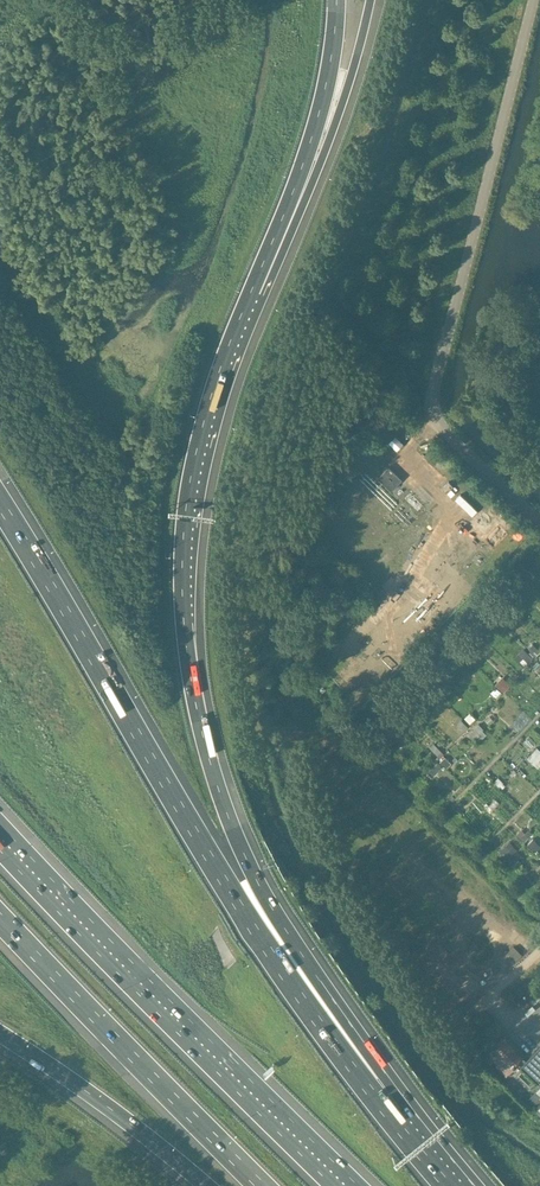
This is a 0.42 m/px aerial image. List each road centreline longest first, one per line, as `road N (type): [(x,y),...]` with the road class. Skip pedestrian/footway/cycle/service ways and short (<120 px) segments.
road 1 (motorway): [(394,1115),(257,882),(214,777),(191,683),(183,581),(188,483),(251,291)]
road 2 (motorway): [(394,1115),(247,920),(0,507)]
road 3 (motorway): [(346,1185),(0,838)]
road 4 (unclassified): [(433,416),(533,0)]
road 5 (motorway): [(0,917),(262,1185)]
road 6 (motorway): [(251,291),(323,153),(370,0)]
road 7 (motorway): [(251,291),(324,99),(336,0)]
road 8 (motorway): [(0,1034),(205,1185)]
road 9 (unclassified): [(433,416),(539,522)]

